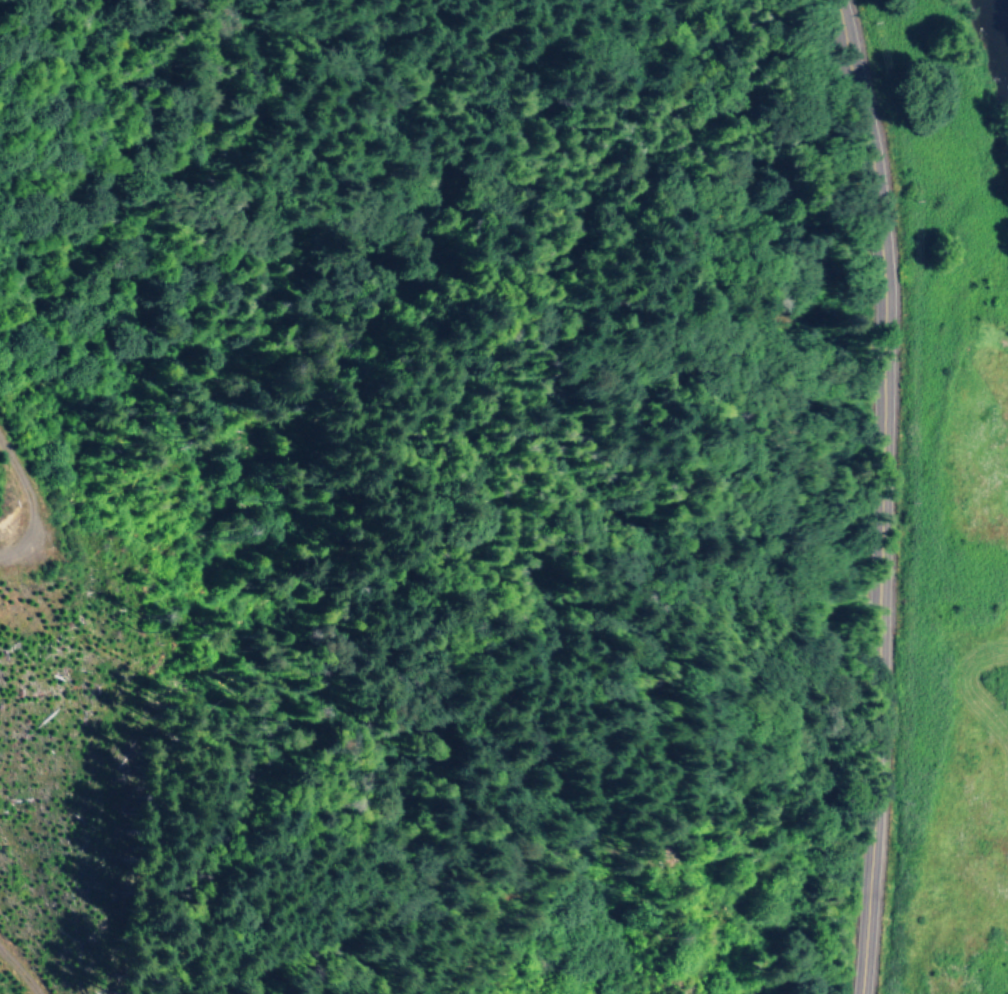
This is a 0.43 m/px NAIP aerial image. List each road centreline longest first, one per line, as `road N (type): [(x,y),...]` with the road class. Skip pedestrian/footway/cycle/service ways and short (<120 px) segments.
road 1 (secondary): [(864,993),(877,838),(888,410),(881,246),(835,0)]

